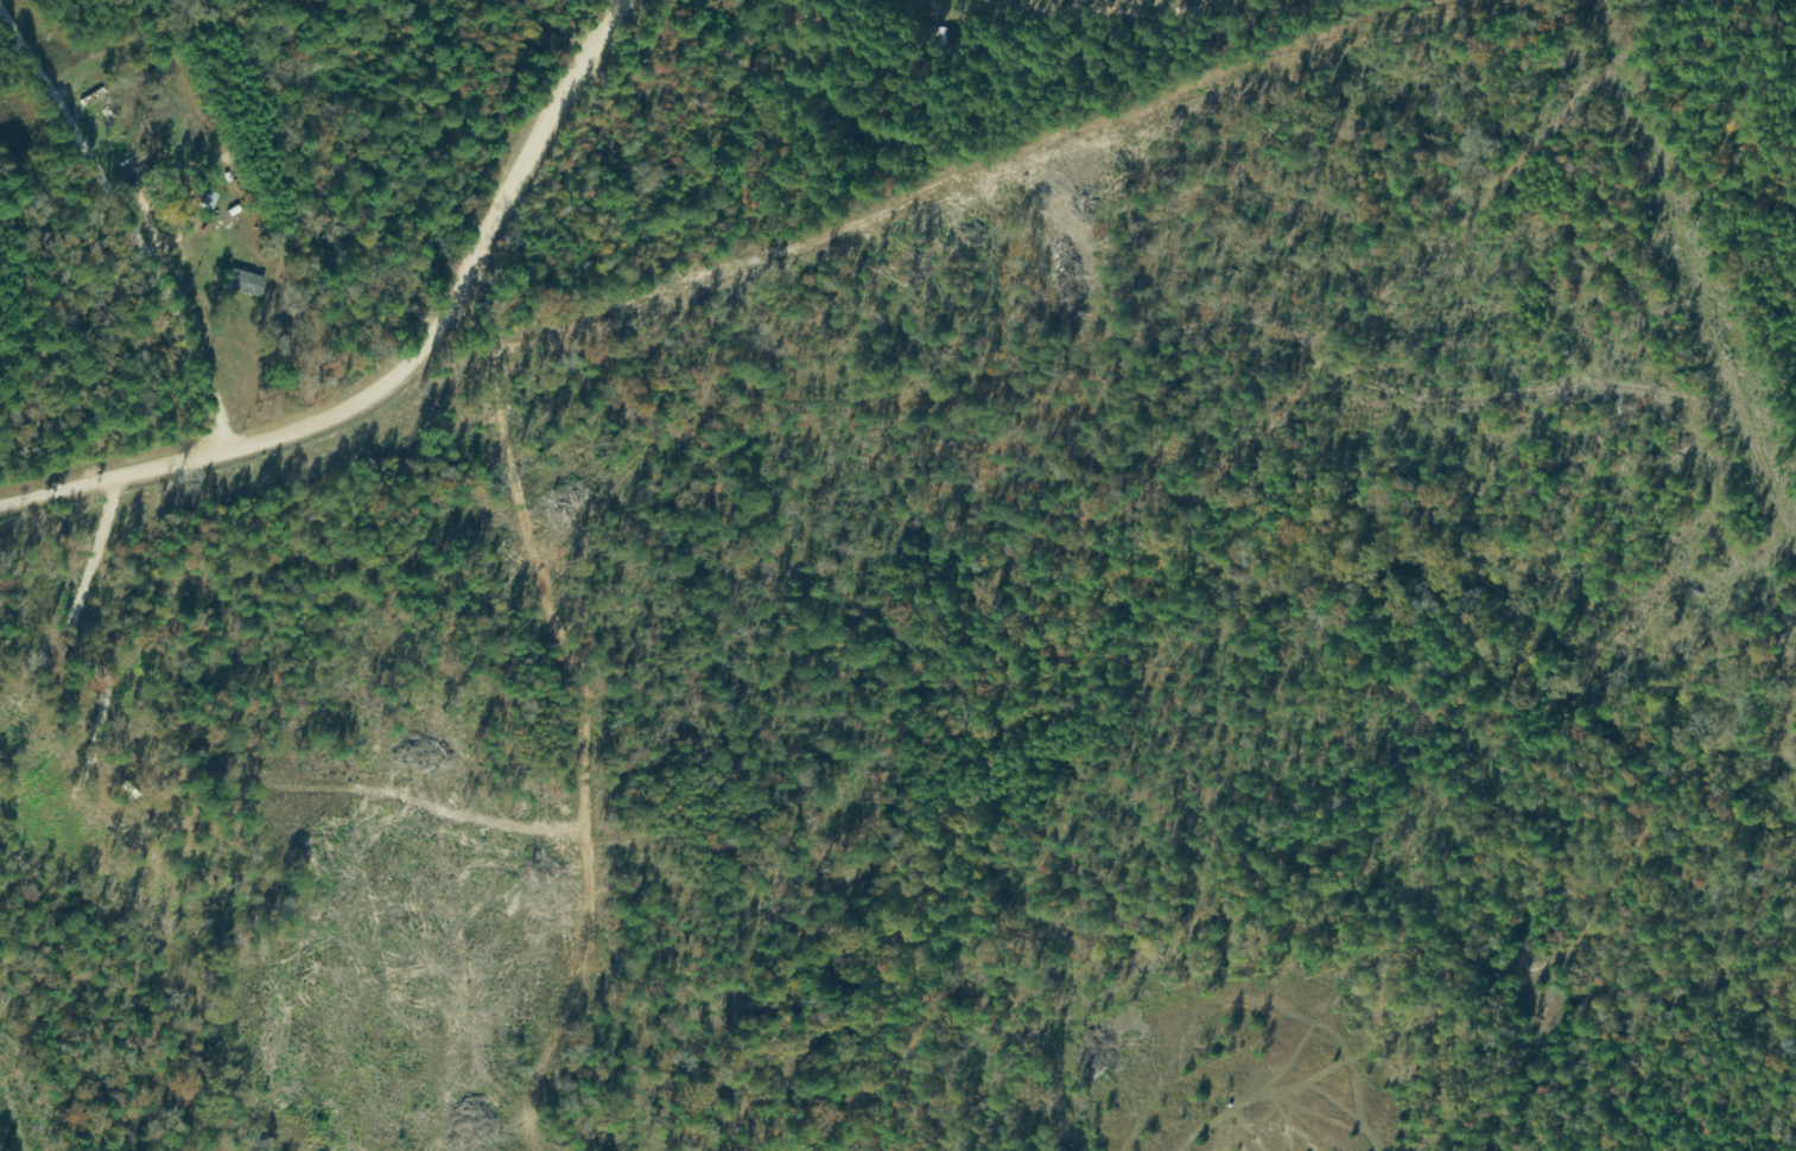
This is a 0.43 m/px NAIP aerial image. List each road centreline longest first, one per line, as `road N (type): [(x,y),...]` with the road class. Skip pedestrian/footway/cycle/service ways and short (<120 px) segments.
road 1 (residential): [(615,0),(458,274),(370,344),(0,466)]
road 2 (residential): [(39,453),(0,257)]

